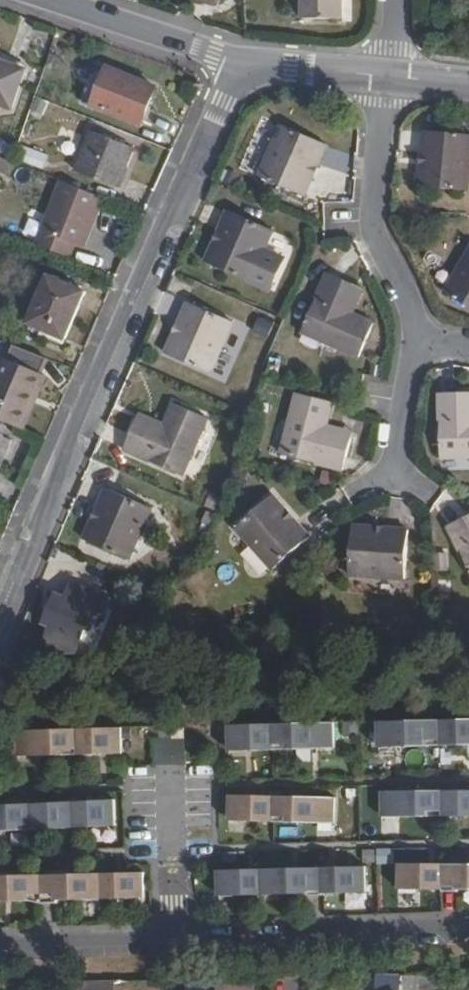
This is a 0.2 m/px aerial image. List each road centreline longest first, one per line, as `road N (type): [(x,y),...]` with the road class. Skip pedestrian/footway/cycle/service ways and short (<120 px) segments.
road 1 (tertiary): [(0,627),(247,65)]
road 2 (residential): [(175,942),(468,930)]
road 3 (residential): [(388,77),(372,216),(417,342)]
road 4 (residential): [(247,65),(50,0)]
road 5 (residential): [(0,947),(175,942)]
road 6 (tertiary): [(247,65),(388,77)]
road 7 (residential): [(417,342),(396,478)]

